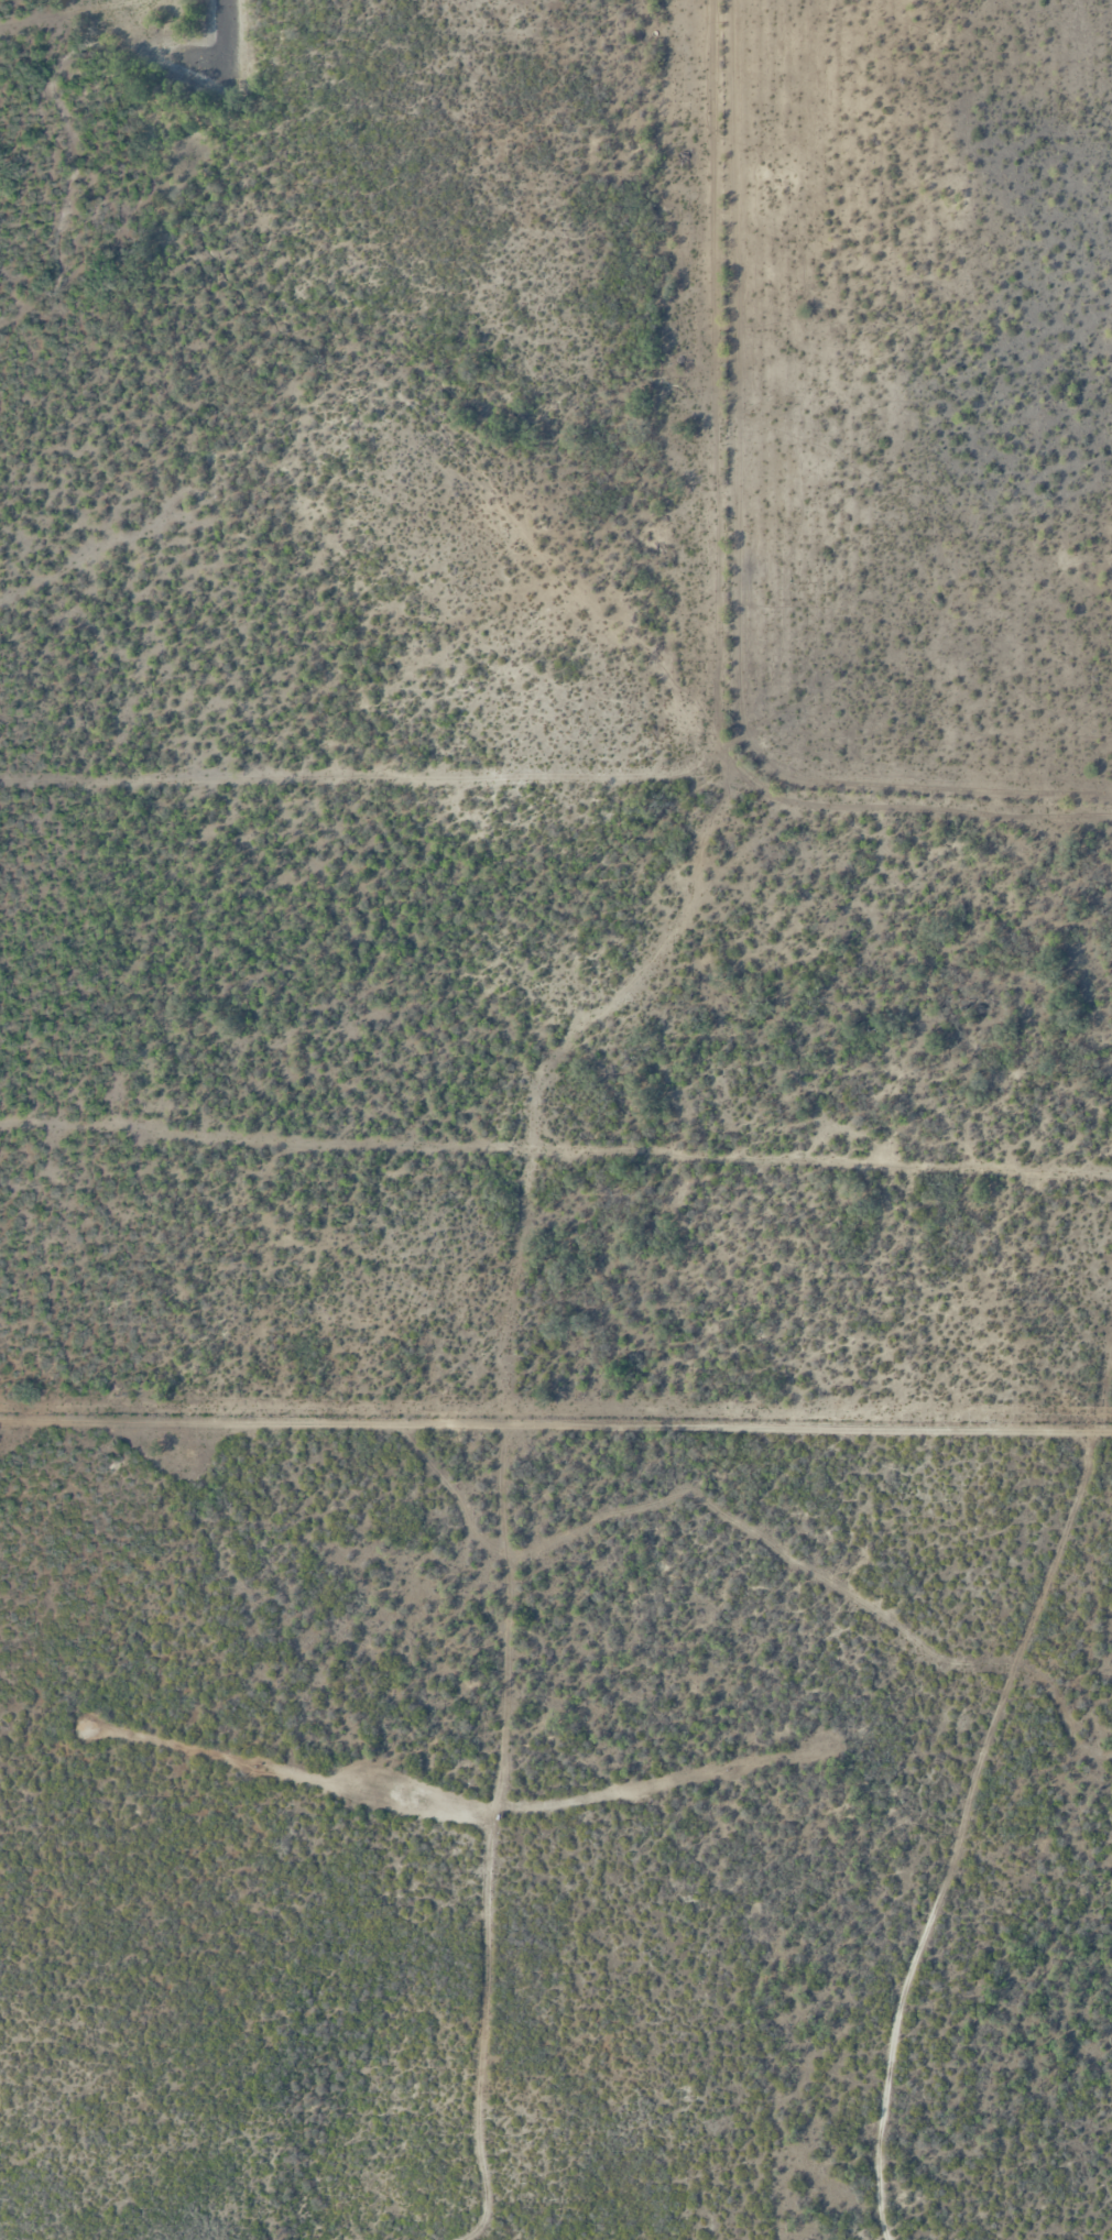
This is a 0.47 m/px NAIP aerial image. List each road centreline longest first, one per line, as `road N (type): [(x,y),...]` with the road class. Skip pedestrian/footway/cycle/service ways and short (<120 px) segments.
road 1 (residential): [(1111,1227),(0,1171)]

